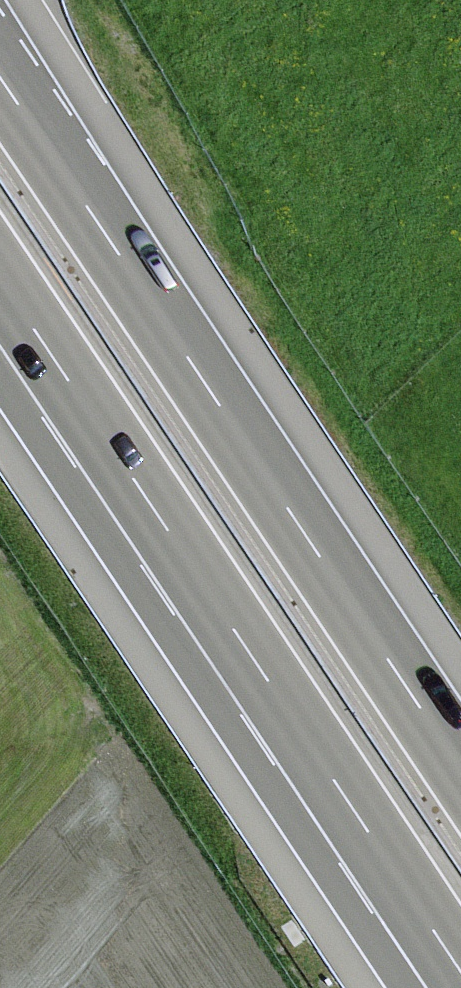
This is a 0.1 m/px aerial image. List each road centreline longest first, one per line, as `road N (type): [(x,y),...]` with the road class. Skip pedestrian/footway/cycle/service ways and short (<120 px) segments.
road 1 (motorway): [(460,760),(0,70)]
road 2 (motorway): [(73,388),(460,968)]
road 3 (motorway): [(0,276),(73,388)]

